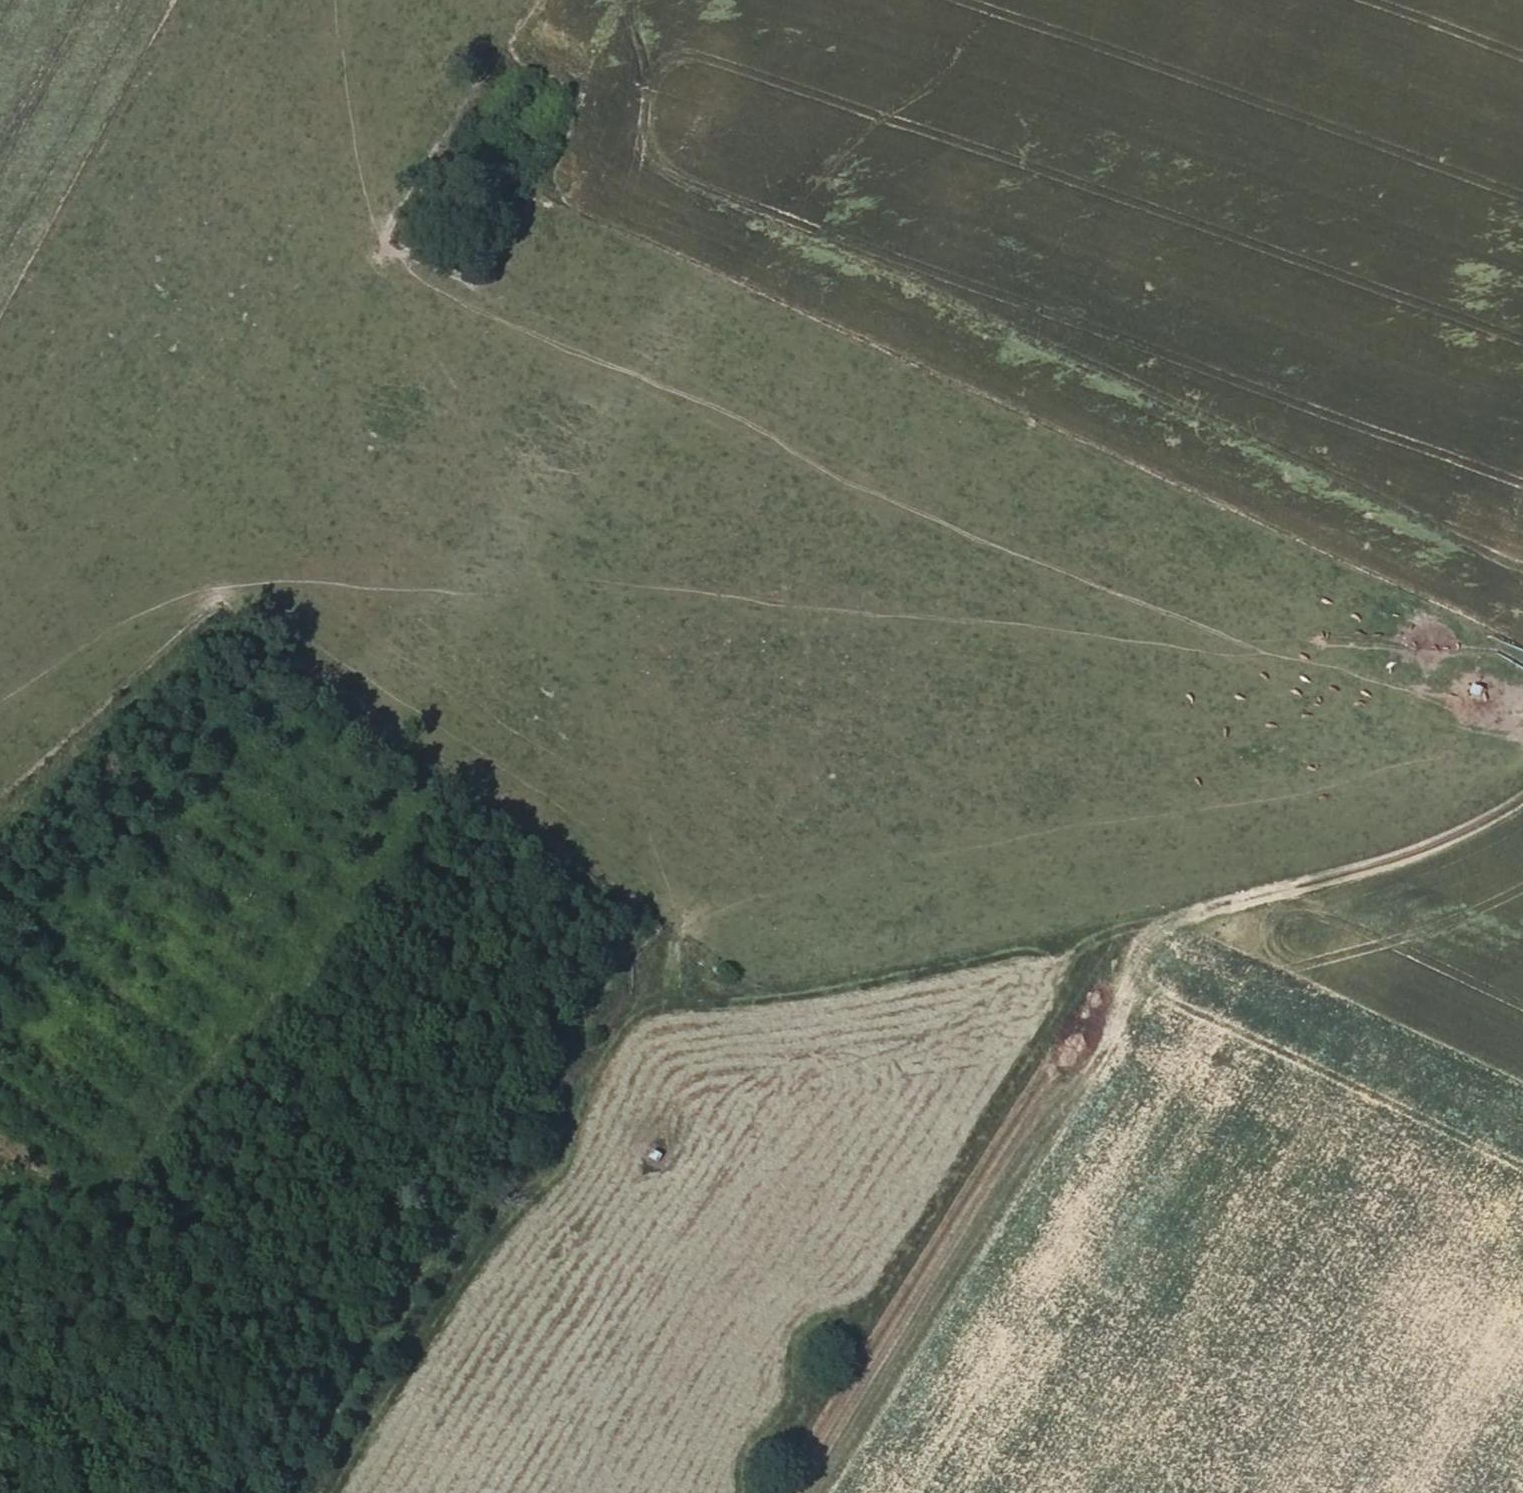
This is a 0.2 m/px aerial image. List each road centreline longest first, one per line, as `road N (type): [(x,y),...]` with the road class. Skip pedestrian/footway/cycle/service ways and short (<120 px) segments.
road 1 (track): [(1522,789),(1395,859),(1169,917)]

